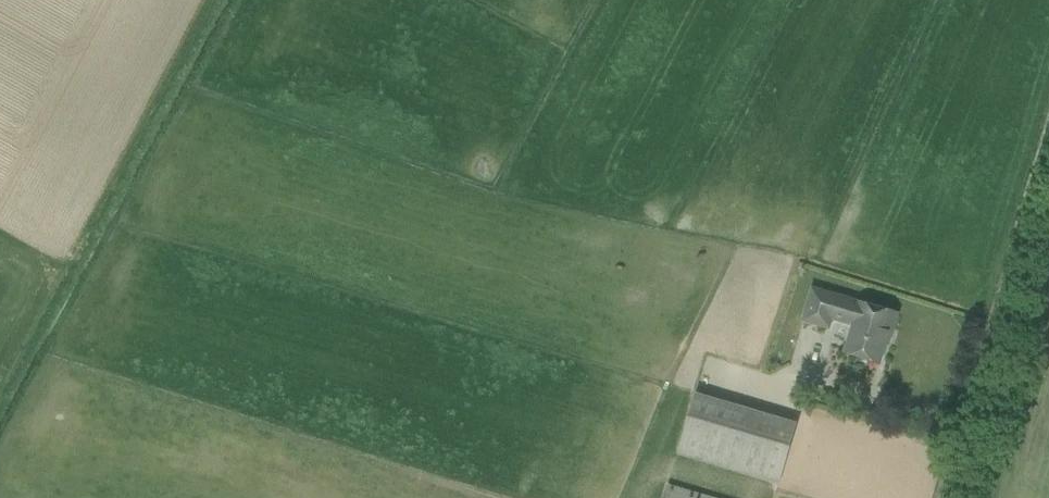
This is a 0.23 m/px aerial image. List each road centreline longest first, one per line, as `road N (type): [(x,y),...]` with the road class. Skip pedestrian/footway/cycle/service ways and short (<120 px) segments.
road 1 (unclassified): [(971,497),(1048,208)]

